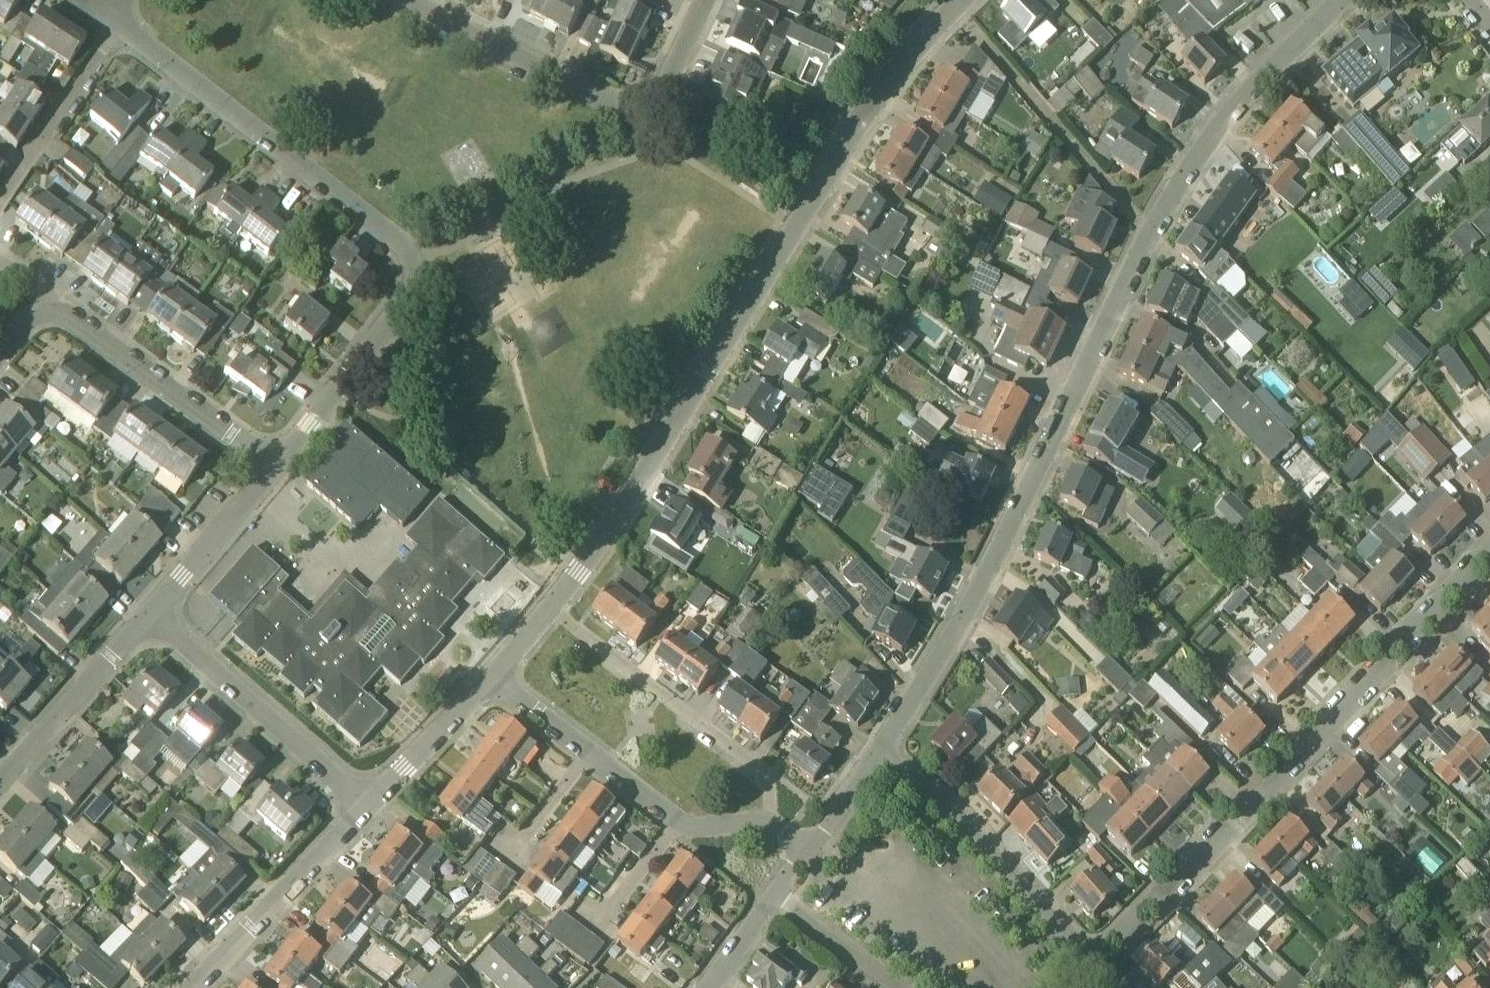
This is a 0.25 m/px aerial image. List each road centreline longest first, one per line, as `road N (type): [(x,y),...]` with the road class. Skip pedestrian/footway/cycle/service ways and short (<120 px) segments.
road 1 (residential): [(877,760),(953,637),(1189,168),(1341,0)]
road 2 (residential): [(550,608),(602,545),(896,68),(962,0)]
road 3 (residential): [(1086,967),(1489,553)]
road 4 (residential): [(411,255),(113,21)]
road 5 (residential): [(768,818),(767,784),(550,608)]
road 6 (residential): [(1086,967),(966,829),(877,760)]
road 7 (residential): [(367,804),(153,616)]
road 8 (residential): [(650,122),(409,0)]
road 9 (residential): [(276,465),(59,307)]
road 10 (residential): [(411,255),(416,275),(276,465)]
road 11 (residential): [(192,987),(367,804)]
road 12 (residential): [(0,783),(153,616)]
road 13 (residential): [(0,214),(113,21)]
road 14 (residential): [(153,616),(276,465)]
road 15 (residential): [(367,804),(493,678)]
road 16 (residential): [(773,896),(884,987)]
road 17 (residential): [(593,924),(680,821)]
road 18 (residential): [(650,122),(705,0)]
road 19 (residential): [(588,755),(493,678)]

